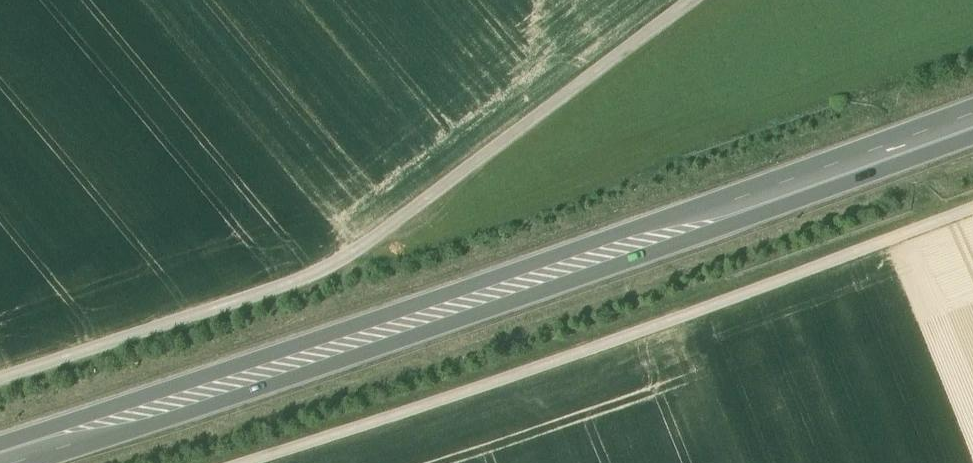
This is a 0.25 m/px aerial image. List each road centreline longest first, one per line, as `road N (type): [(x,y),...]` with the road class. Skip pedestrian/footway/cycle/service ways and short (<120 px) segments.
road 1 (trunk): [(0,459),(309,360),(972,119)]
road 2 (track): [(692,0),(306,282),(0,393)]
road 3 (track): [(241,462),(644,332),(972,208)]

